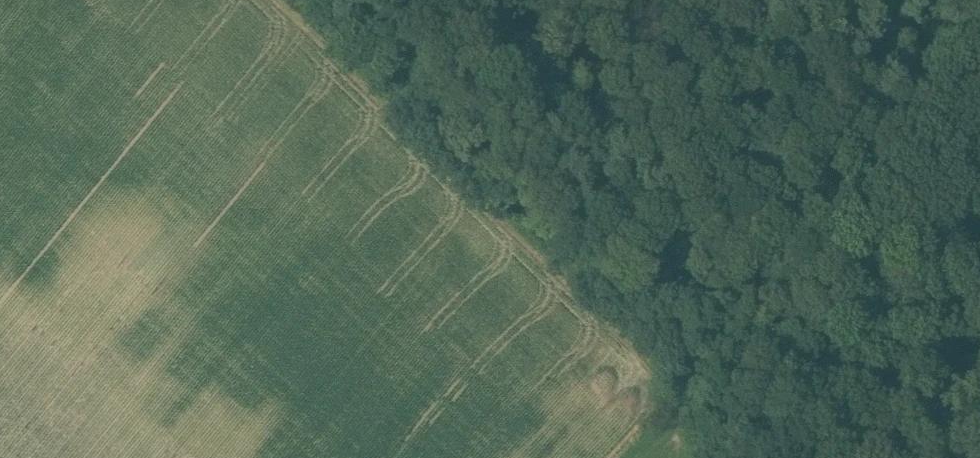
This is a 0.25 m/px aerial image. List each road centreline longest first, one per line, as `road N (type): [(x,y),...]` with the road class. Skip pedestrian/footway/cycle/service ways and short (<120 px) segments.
road 1 (track): [(890,0),(822,189),(696,372)]

